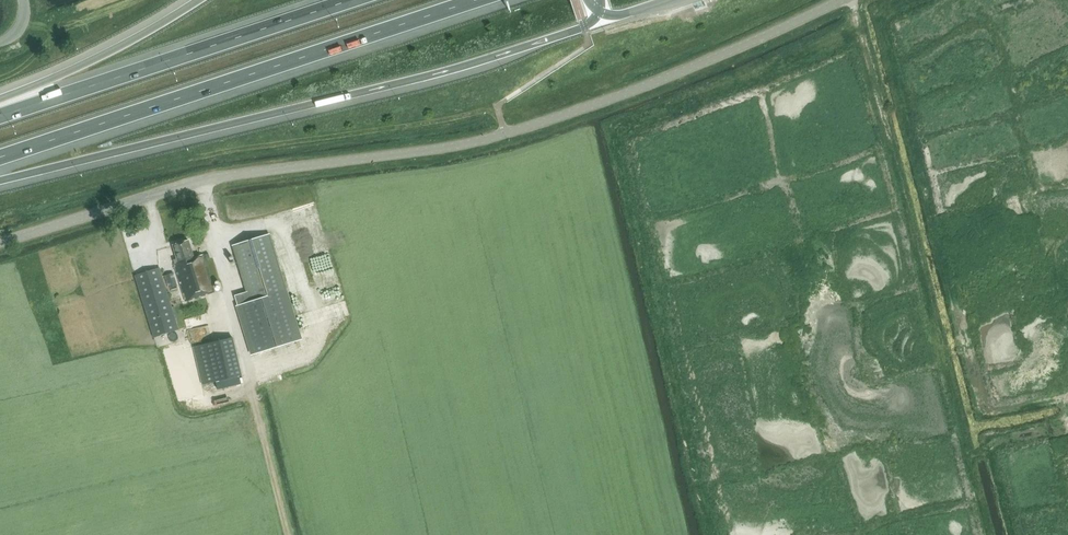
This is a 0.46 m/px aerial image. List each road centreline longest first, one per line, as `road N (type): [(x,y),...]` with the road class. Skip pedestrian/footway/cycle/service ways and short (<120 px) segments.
road 1 (tertiary): [(0,242),(226,175),(505,134),(656,82),(841,0)]
road 2 (motorway): [(0,180),(434,75),(584,27),(599,11)]
road 3 (track): [(855,0),(992,534)]
road 4 (motorway): [(0,157),(472,0)]
road 5 (motorway): [(350,0),(0,115)]
road 6 (motorway): [(199,0),(0,101)]

